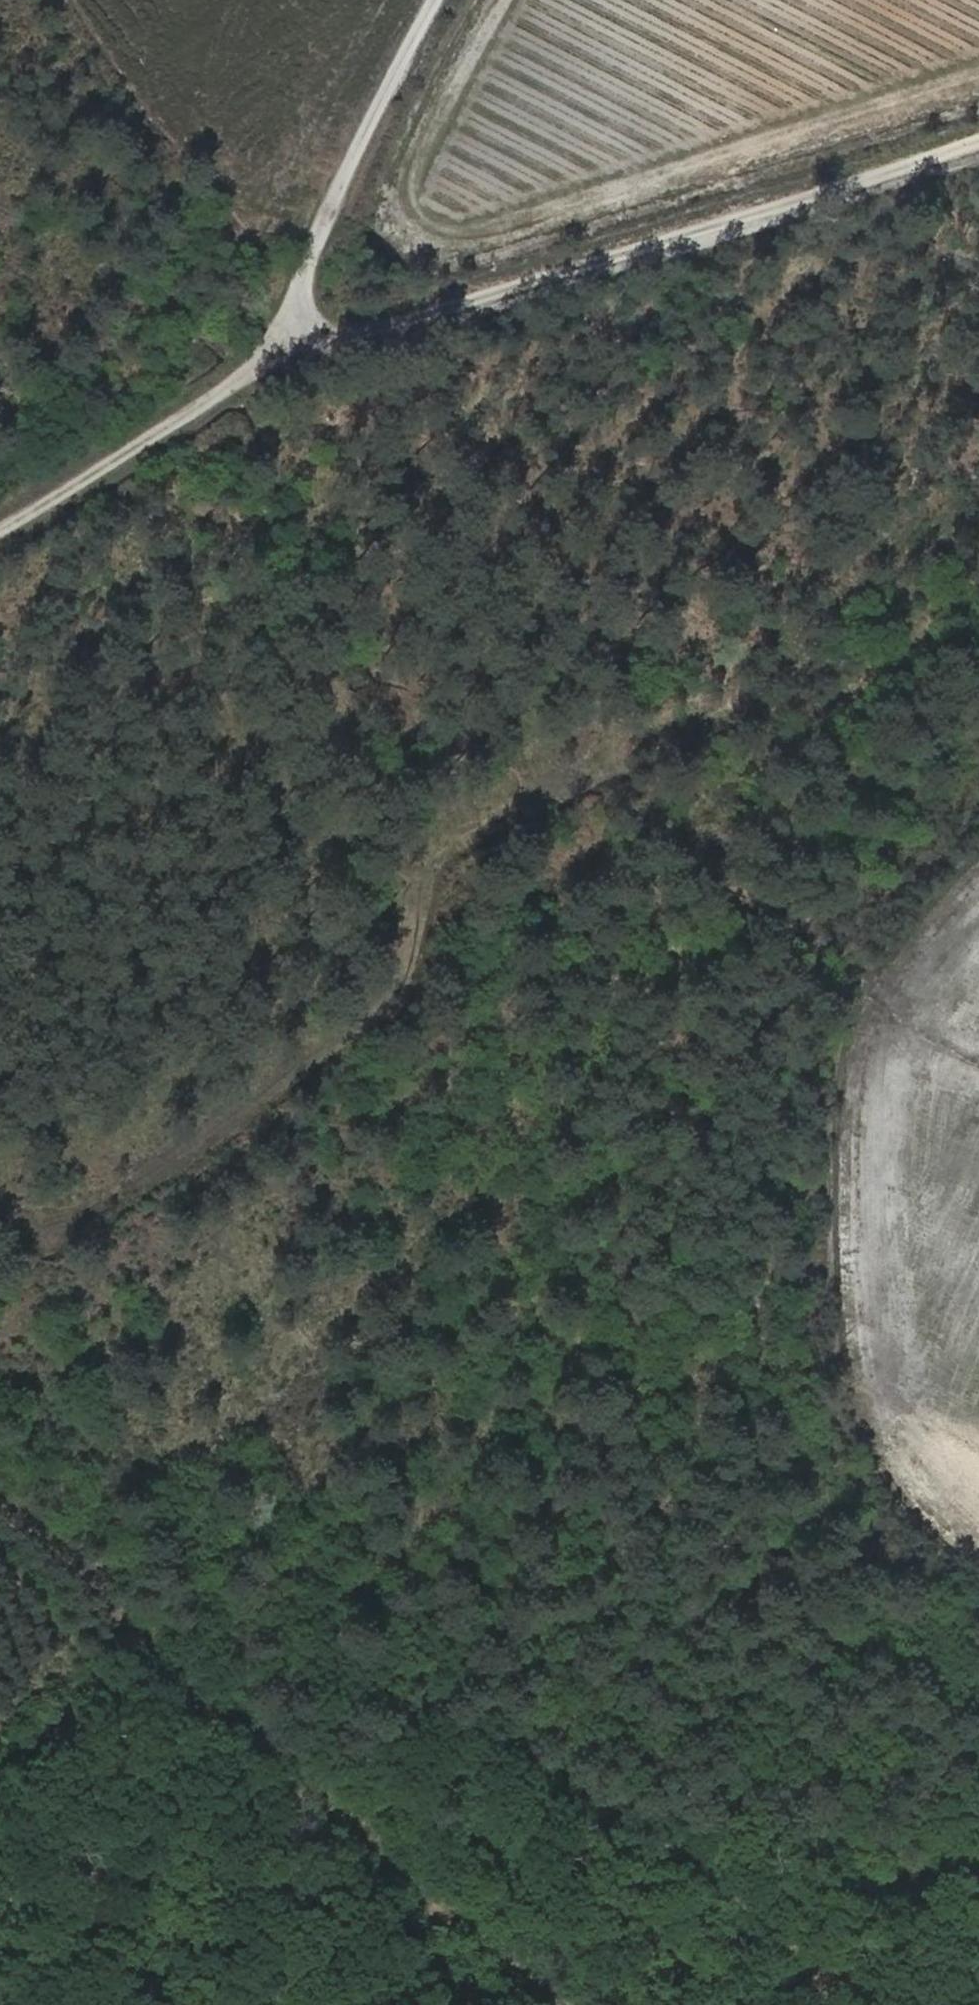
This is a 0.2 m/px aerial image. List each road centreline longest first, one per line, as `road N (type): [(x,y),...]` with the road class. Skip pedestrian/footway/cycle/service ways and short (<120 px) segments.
road 1 (track): [(294,349),(978,143)]
road 2 (track): [(457,0),(310,262),(294,349)]
road 3 (track): [(294,349),(271,356),(196,419),(0,539)]

